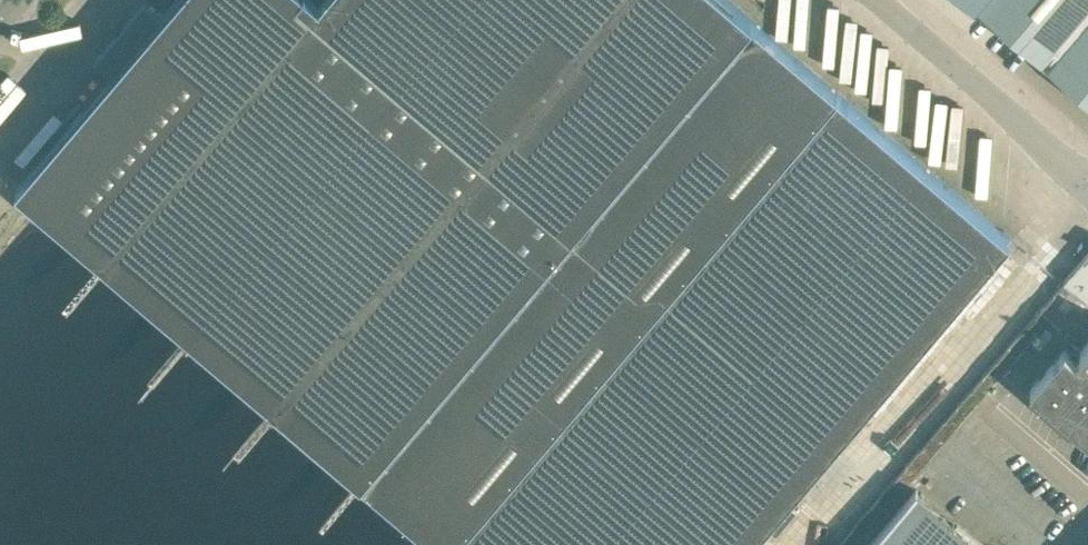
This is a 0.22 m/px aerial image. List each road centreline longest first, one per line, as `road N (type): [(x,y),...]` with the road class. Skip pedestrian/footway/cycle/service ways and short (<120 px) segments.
road 1 (unclassified): [(1087,193),(870,0)]

